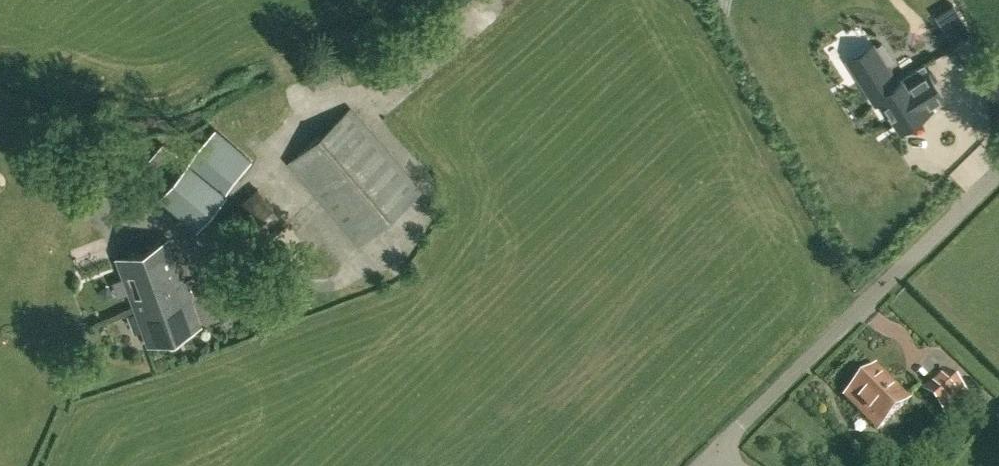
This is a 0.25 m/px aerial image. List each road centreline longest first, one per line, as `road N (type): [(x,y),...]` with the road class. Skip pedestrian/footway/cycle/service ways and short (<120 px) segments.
road 1 (unclassified): [(704,447),(998,161)]

